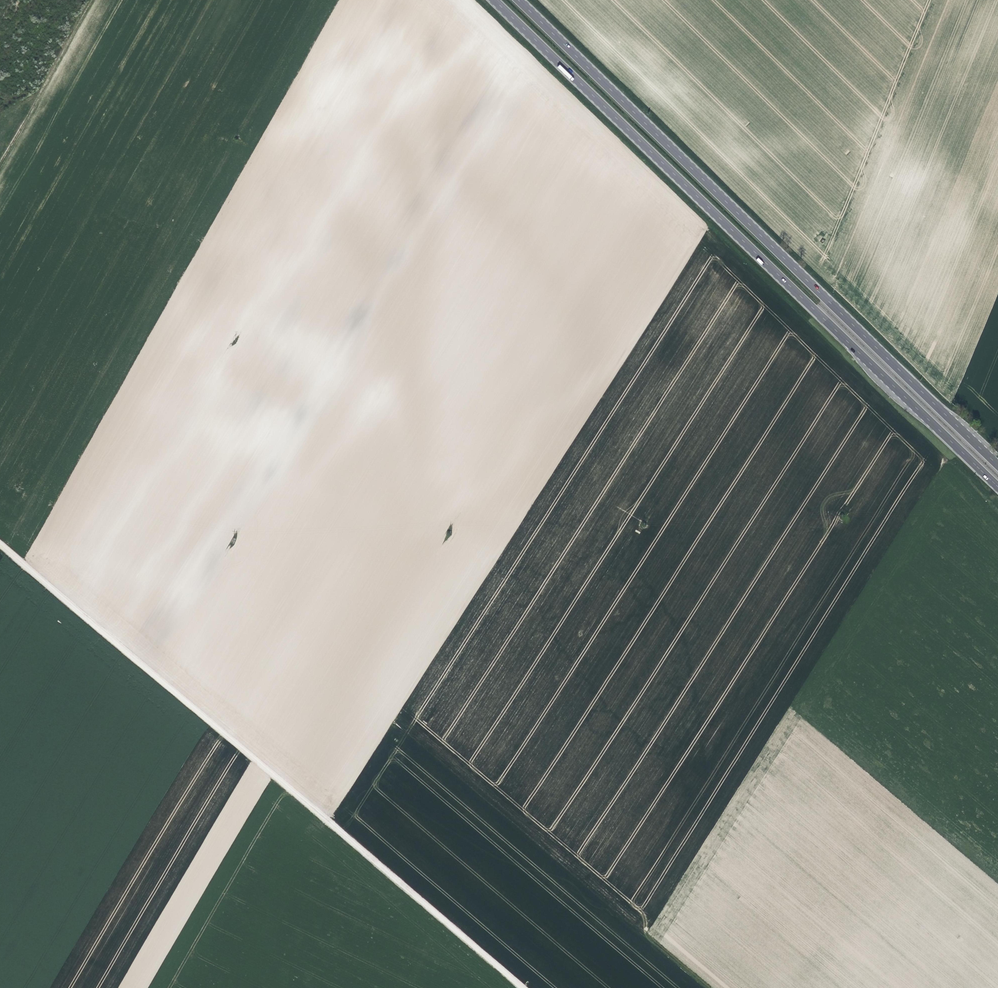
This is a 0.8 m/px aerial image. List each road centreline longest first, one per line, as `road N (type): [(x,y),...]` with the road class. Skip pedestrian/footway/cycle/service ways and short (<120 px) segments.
road 1 (primary): [(492,0),(997,486)]
road 2 (track): [(0,545),(522,987)]
road 3 (primary): [(997,466),(518,0)]
road 4 (track): [(0,164),(93,0)]

